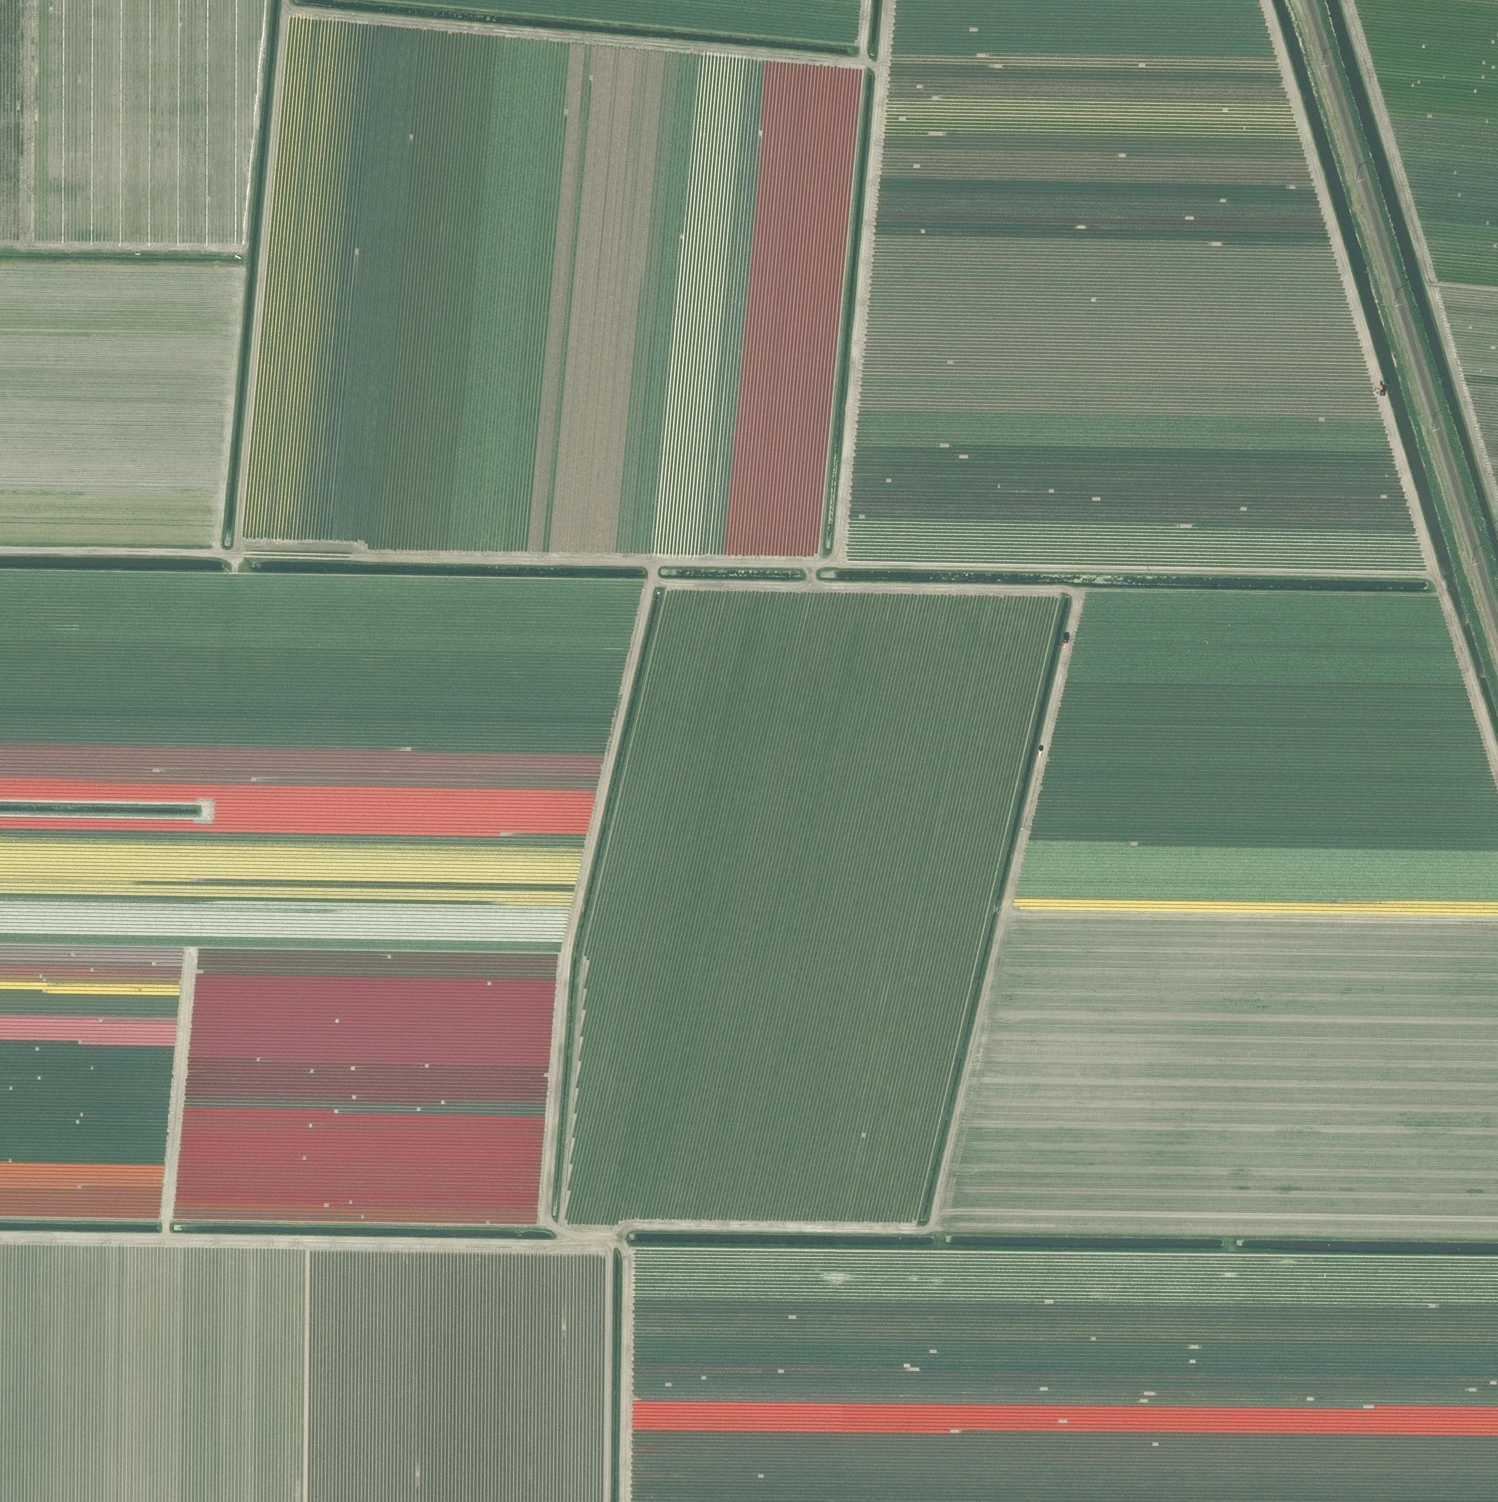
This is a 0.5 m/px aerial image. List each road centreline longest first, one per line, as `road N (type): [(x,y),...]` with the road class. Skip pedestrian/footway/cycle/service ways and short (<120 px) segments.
road 1 (track): [(654,563),(0,550)]

